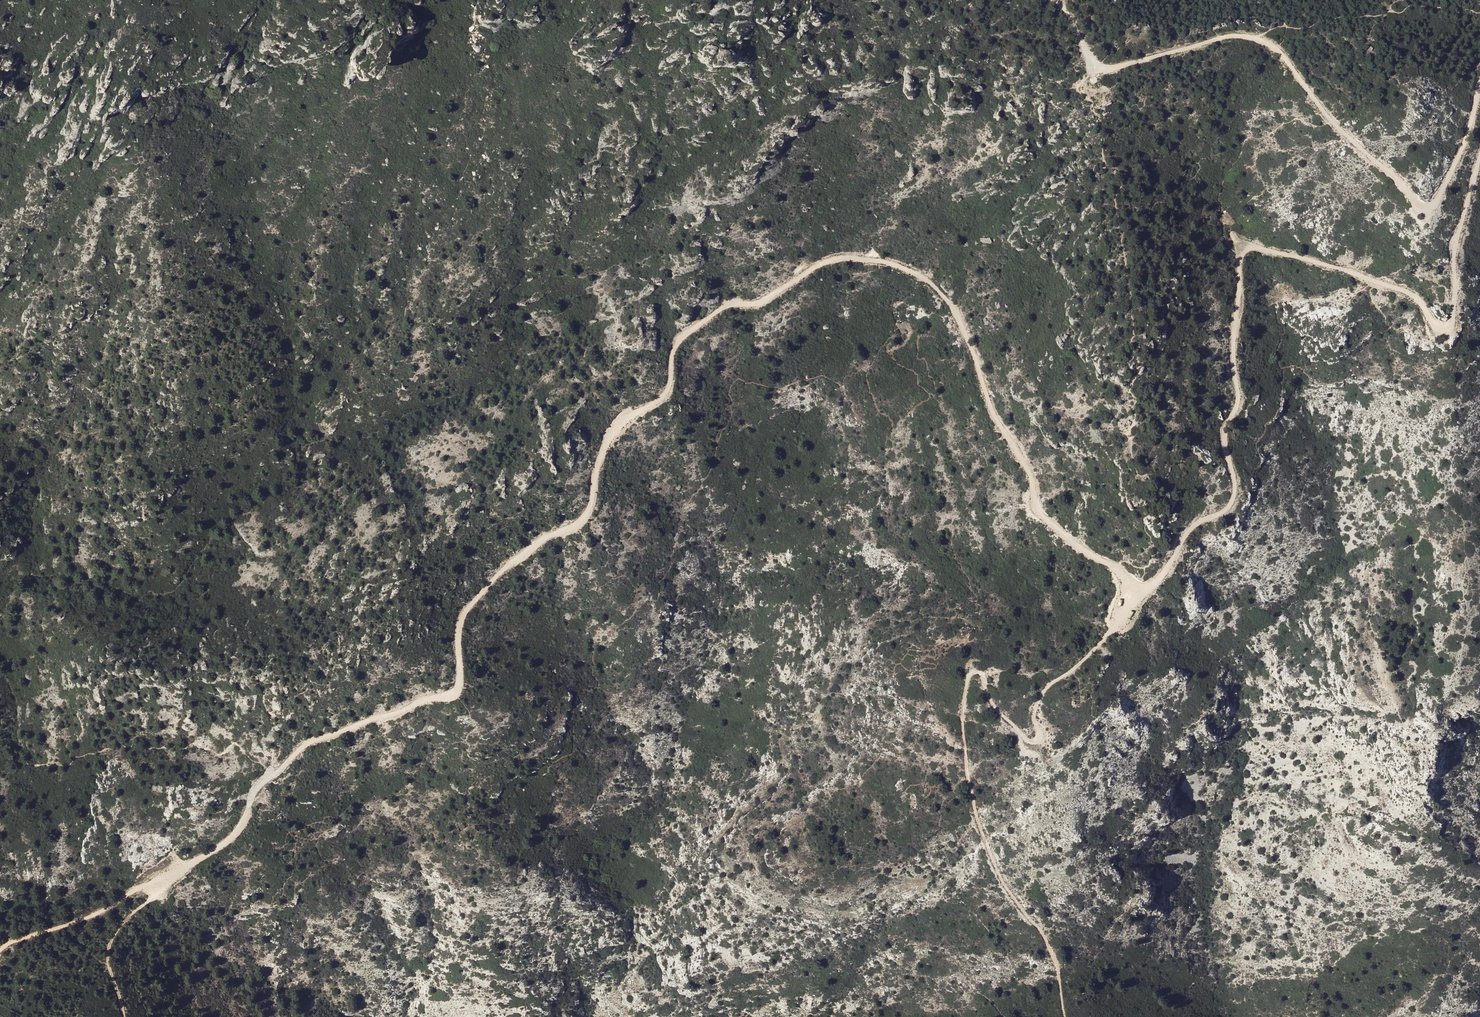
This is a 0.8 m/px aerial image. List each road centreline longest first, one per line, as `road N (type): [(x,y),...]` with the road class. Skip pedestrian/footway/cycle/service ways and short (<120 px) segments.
road 1 (track): [(0,949),(114,905),(234,836),(254,792),(319,738),(451,693),(466,610),(532,545),(582,520),(606,440),(664,394),(681,336),(725,305),(757,303),(822,262),(850,257),(897,265),(937,288),(967,338),(997,423),(1032,477),(1034,508),(1119,570),(1134,595),(1118,625),(1042,694),(1037,738),(1003,715),(978,671),(963,706),(967,776),(984,838),(1054,960),(1063,1016)]
road 2 (track): [(1134,595),(1165,573),(1187,530),(1231,502),(1224,428),(1238,398),(1231,365),(1241,250),(1301,256),(1411,293),(1437,330),(1448,332),(1454,236),(1479,150)]
road 3 (track): [(1479,81),(1446,181),(1432,205),(1419,210),(1264,40),(1233,35),(1102,68),(1088,59),(1059,0)]
road 4 (track): [(190,862),(106,944),(120,1016)]

